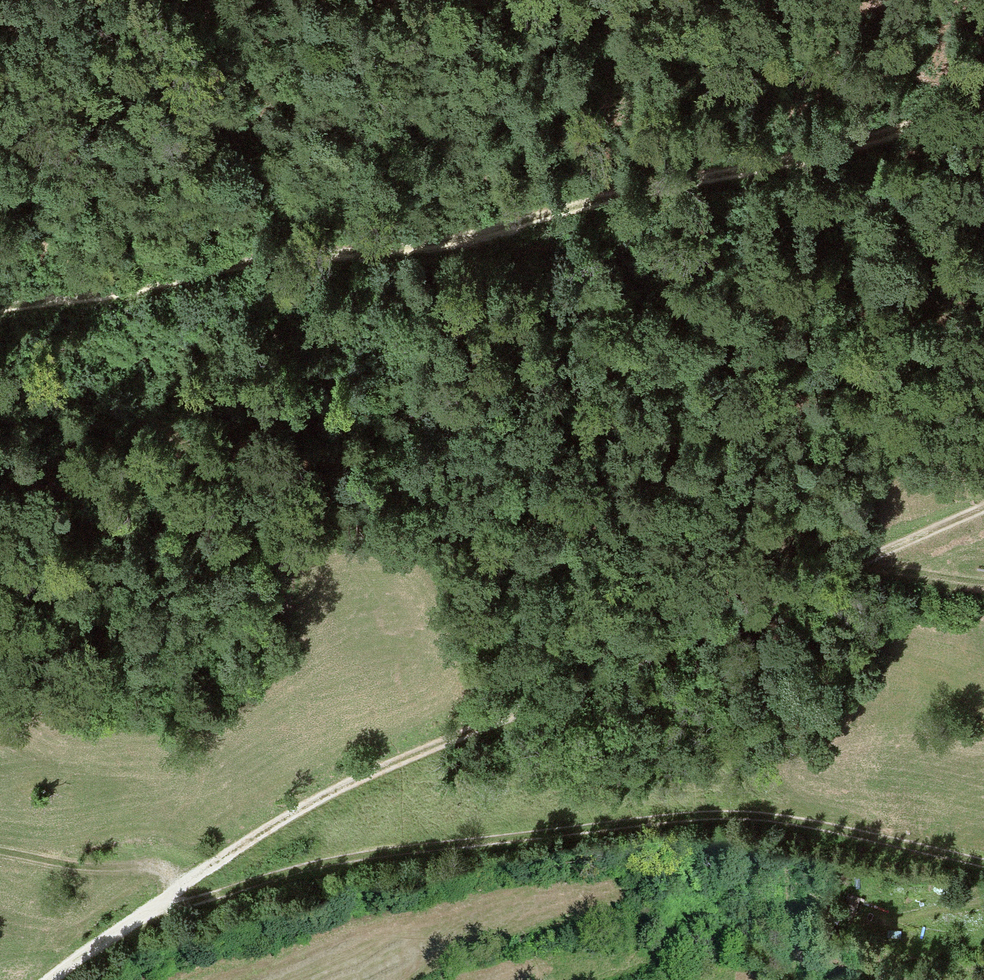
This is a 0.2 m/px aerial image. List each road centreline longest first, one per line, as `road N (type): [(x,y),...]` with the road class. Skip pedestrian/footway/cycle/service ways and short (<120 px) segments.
road 1 (track): [(51,979),(299,808),(983,510)]
road 2 (track): [(0,568),(252,444),(586,364),(837,334),(983,328)]
road 3 (track): [(983,112),(433,246),(250,265),(0,311)]
road 4 (track): [(983,865),(831,829),(753,816),(682,817),(360,854),(156,908)]
road 5 (track): [(177,889),(149,868),(96,871),(0,859)]
road 6 (track): [(983,584),(853,567)]

